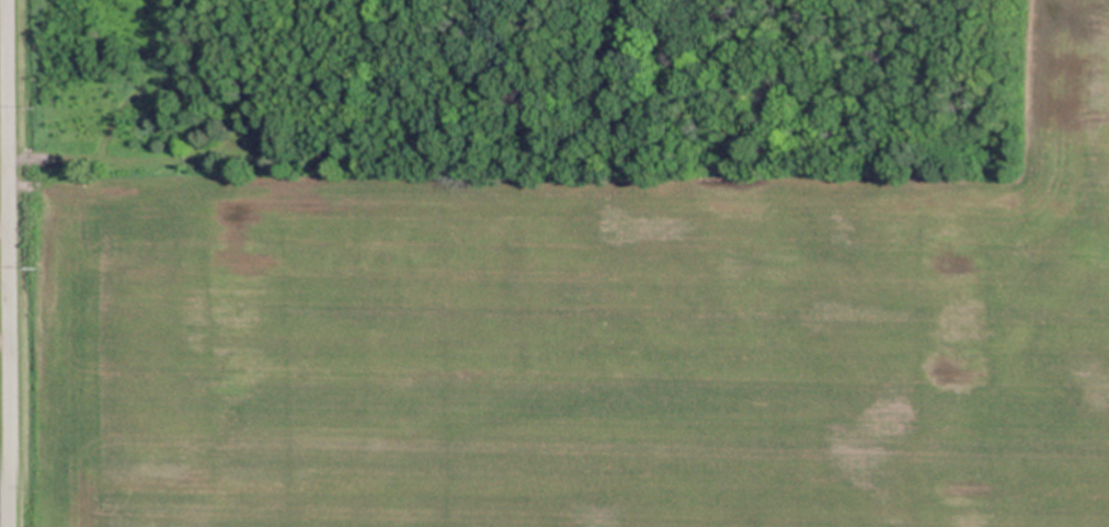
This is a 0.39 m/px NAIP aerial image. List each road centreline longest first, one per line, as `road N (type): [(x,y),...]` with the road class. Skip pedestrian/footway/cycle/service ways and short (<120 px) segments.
road 1 (residential): [(10,526),(6,0)]

